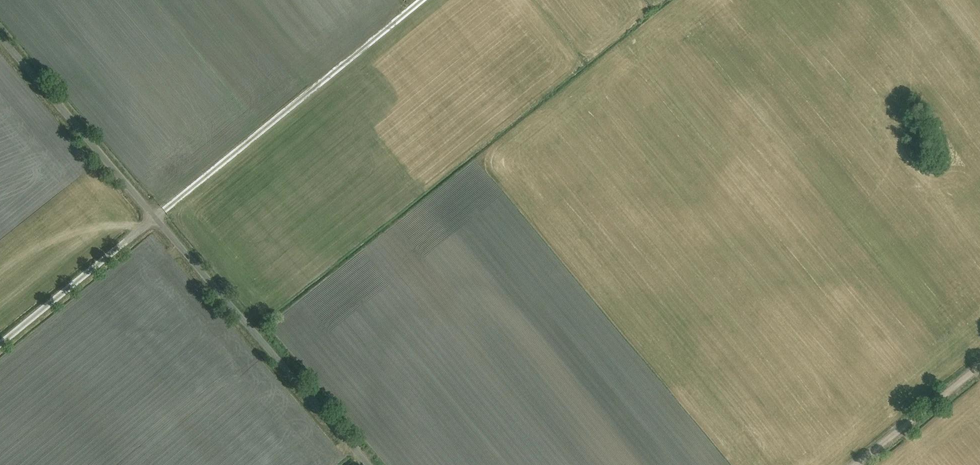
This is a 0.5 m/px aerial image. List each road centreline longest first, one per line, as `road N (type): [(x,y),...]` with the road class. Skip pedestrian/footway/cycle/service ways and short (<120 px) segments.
road 1 (unclassified): [(367,464),(0,38)]
road 2 (track): [(0,343),(154,218)]
road 3 (track): [(858,464),(979,369)]

